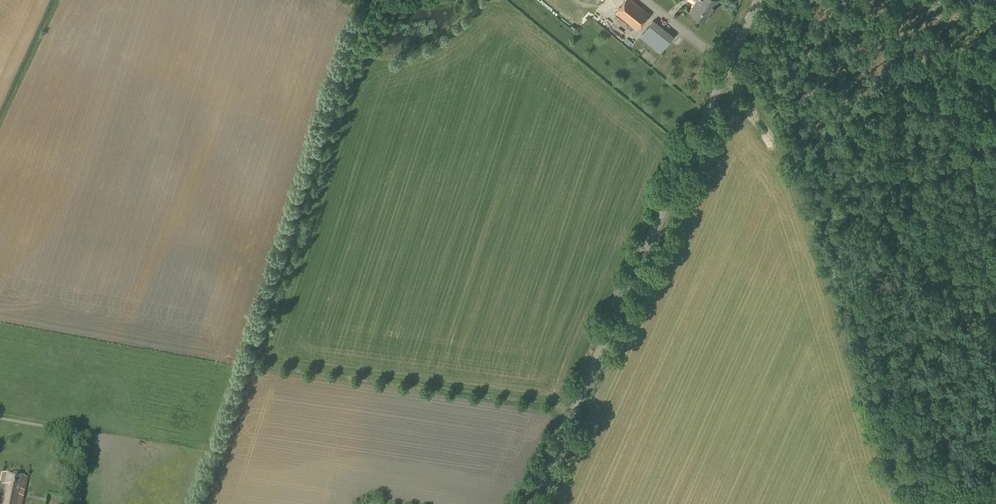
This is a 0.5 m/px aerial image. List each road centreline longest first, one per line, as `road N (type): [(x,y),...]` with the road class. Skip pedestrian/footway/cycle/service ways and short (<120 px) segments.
road 1 (unclassified): [(531,503),(758,0)]

